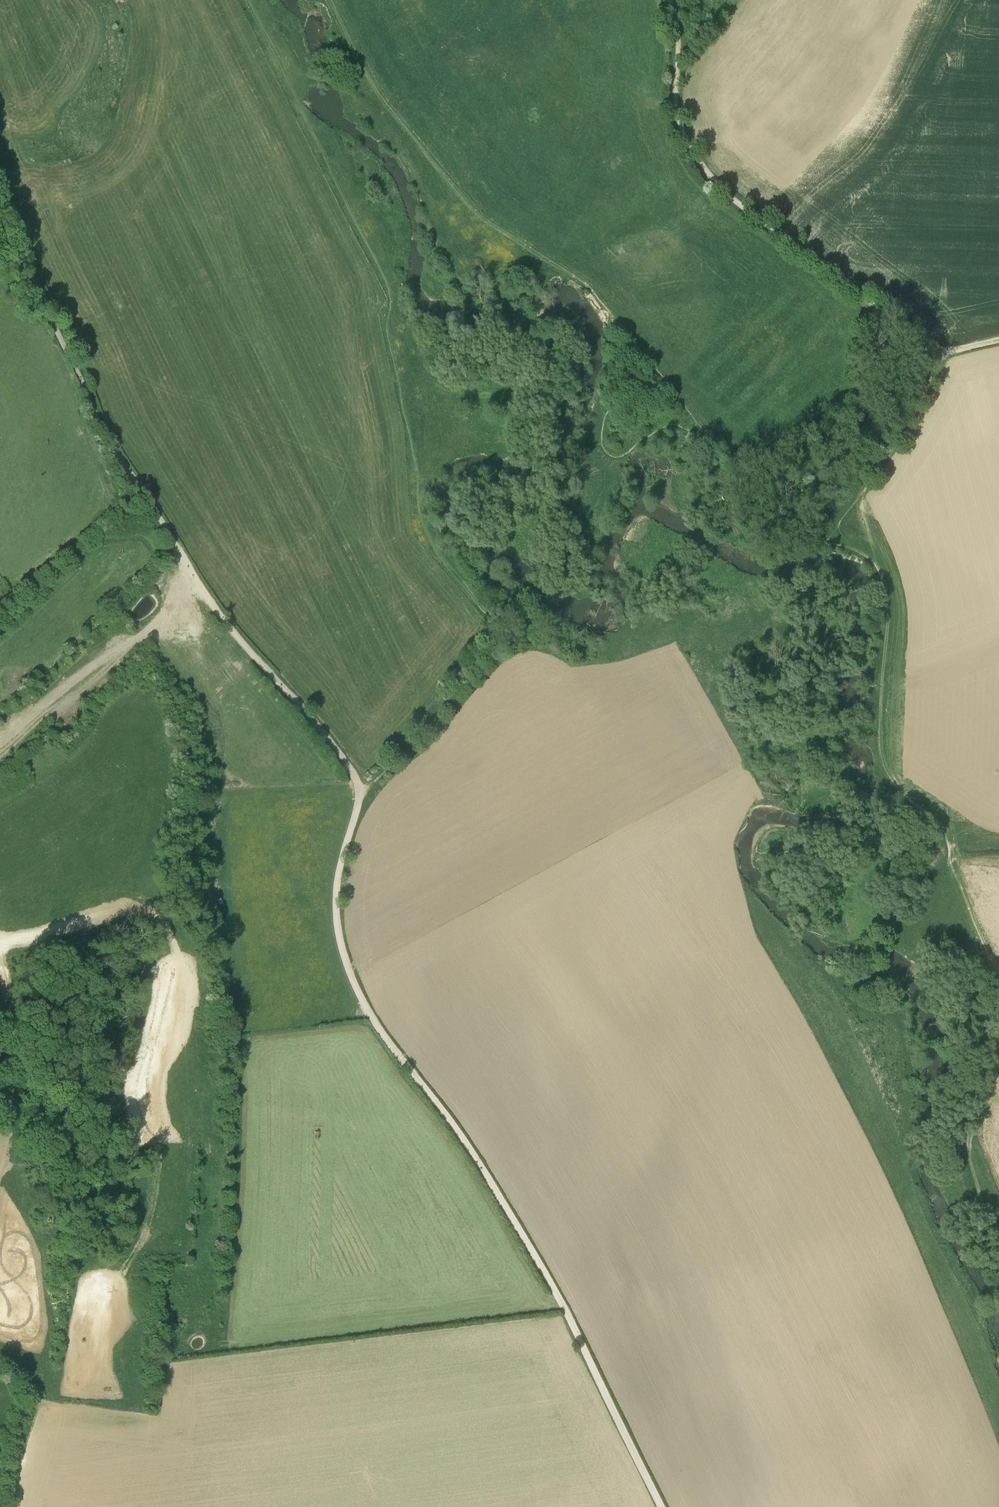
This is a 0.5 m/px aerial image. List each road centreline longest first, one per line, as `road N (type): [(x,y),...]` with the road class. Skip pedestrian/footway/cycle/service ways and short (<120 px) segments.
road 1 (track): [(662,1506),(533,1253),(357,990),(336,898),(359,800)]
road 2 (unclassified): [(359,800),(353,773),(219,614),(98,421),(0,188)]
road 3 (track): [(872,303),(734,199),(698,160),(677,117),(679,41),(670,0)]

